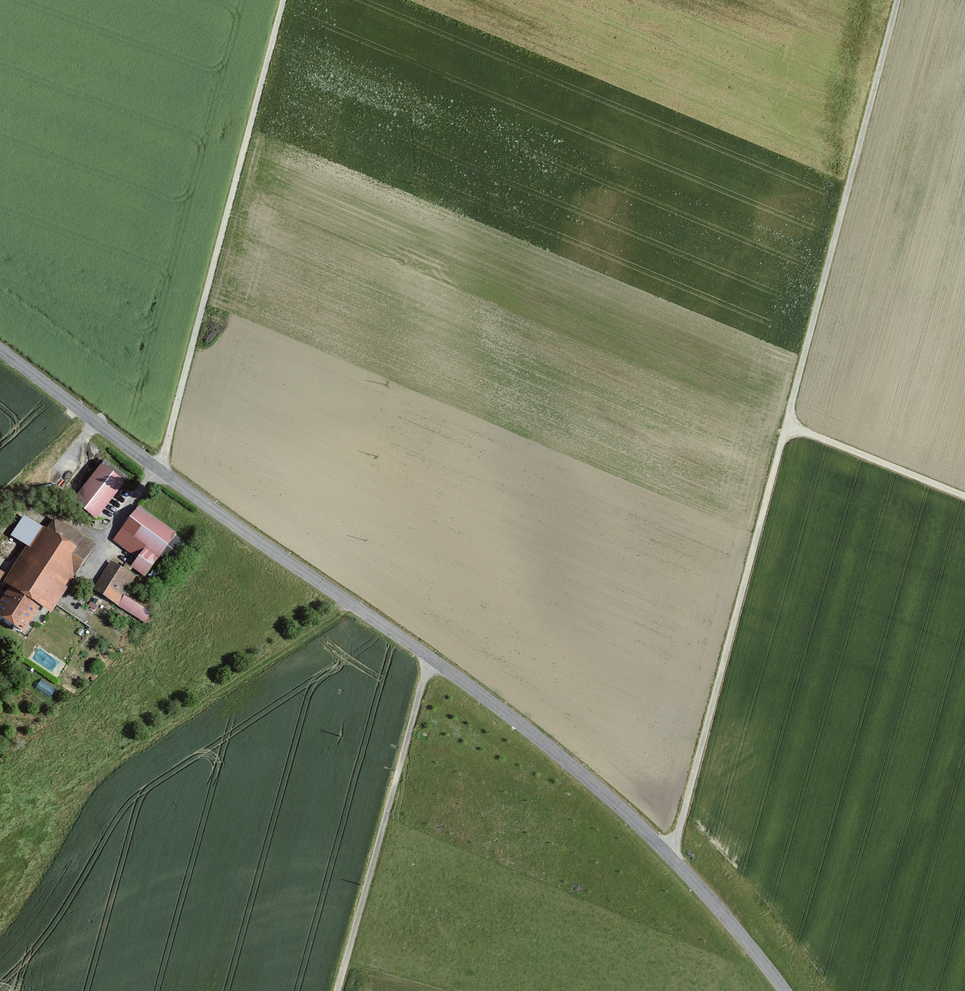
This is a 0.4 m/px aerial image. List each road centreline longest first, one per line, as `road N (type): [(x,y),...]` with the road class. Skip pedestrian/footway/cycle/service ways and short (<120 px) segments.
road 1 (tertiary): [(0,352),(534,737),(669,859),(781,990)]
road 2 (track): [(669,859),(895,0)]
road 3 (track): [(281,0),(156,471)]
road 4 (track): [(336,990),(427,657)]
road 5 (track): [(964,497),(784,424)]

